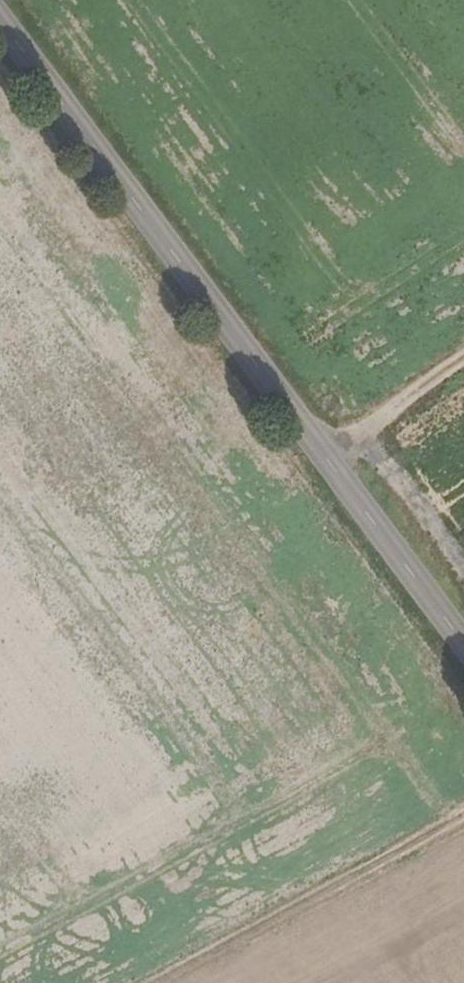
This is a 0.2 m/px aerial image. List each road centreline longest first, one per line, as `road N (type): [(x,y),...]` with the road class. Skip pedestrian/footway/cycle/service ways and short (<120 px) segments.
road 1 (secondary): [(463,646),(0,18)]
road 2 (track): [(463,811),(146,982)]
road 3 (track): [(326,458),(463,354)]

